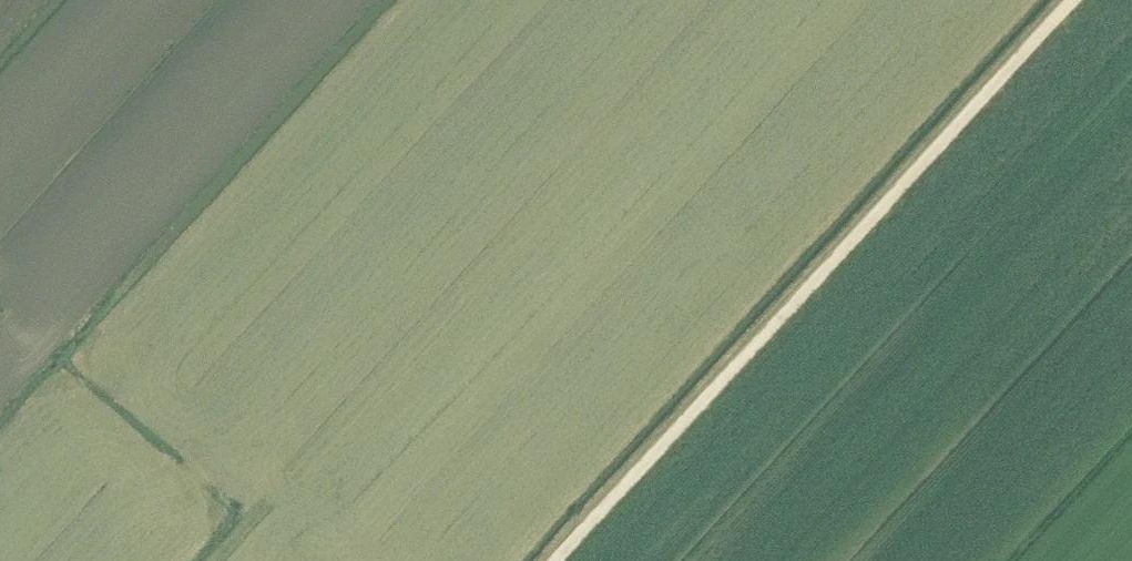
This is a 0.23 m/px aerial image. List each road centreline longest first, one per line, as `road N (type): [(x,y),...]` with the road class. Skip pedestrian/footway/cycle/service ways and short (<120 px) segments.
road 1 (track): [(554,560),(1072,0)]

